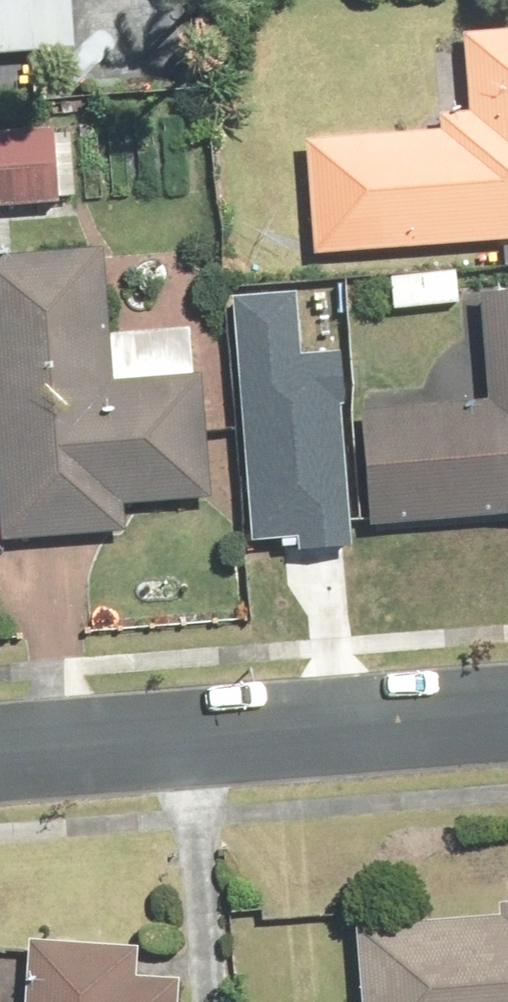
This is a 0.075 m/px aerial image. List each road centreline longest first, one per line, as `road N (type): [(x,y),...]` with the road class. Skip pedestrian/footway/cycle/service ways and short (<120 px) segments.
road 1 (residential): [(507,715),(0,758)]

